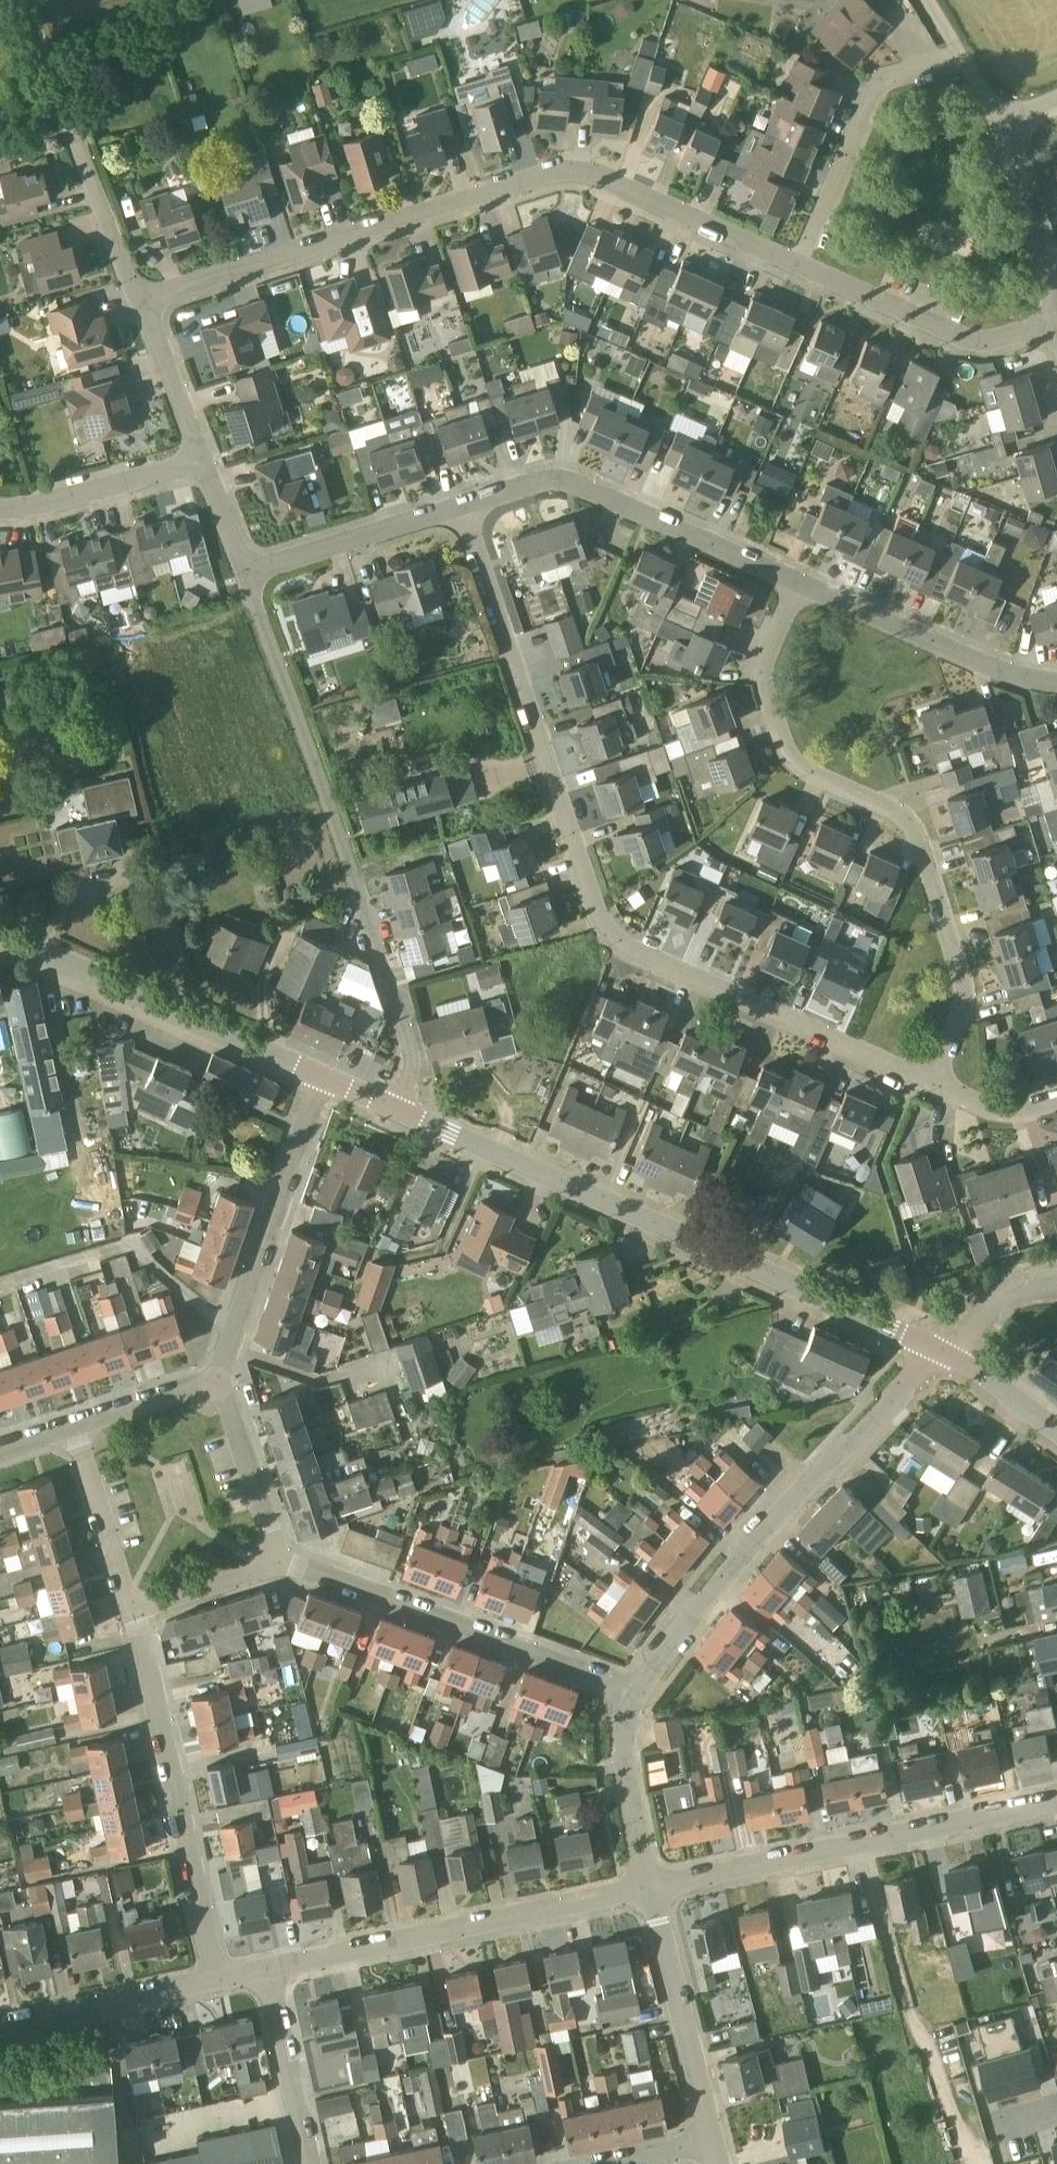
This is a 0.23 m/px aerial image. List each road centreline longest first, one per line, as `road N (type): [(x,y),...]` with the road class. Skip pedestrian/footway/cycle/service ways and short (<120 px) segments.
road 1 (residential): [(462,503),(579,873),(622,951),(939,1093)]
road 2 (residential): [(798,266),(591,172),(537,175),(143,302)]
road 3 (residential): [(939,1093),(963,989),(907,820),(811,772),(781,739),(764,690),(796,582)]
road 4 (tertiary): [(942,1349),(397,1108)]
road 5 (residential): [(397,1108),(413,1062),(248,572)]
road 6 (residential): [(636,1689),(715,1590),(942,1349)]
road 7 (residential): [(651,1890),(1056,1803)]
road 8 (residential): [(267,1969),(651,1890)]
road 9 (residential): [(636,1689),(277,1562)]
road 10 (residential): [(212,1980),(133,1609)]
road 11 (residential): [(796,582),(565,478),(462,503)]
road 12 (tertiary): [(319,1074),(0,933)]
road 13 (residential): [(143,302),(22,0)]
road 14 (residential): [(217,1382),(319,1074)]
road 15 (residential): [(798,266),(885,75),(960,54)]
road 16 (residential): [(1056,680),(991,668),(796,582)]
road 17 (residential): [(1056,326),(991,337),(966,333),(798,266)]
road 18 (residential): [(712,2139),(651,1890)]
road 19 (residential): [(462,503),(248,572)]
road 20 (residential): [(0,2024),(212,1980)]
road 21 (residential): [(0,509),(201,460)]
road 22 (residential): [(651,1890),(625,1745),(636,1689)]
road 23 (residential): [(1056,318),(999,123)]
road 24 (residential): [(308,2163),(267,1969)]
road 25 (residential): [(76,1428),(133,1609)]
road 26 (residential): [(277,1562),(217,1382)]
road 27 (residential): [(201,460),(143,302)]
road 28 (residential): [(133,1609),(277,1562)]
road 29 (residential): [(217,1382),(76,1428)]
road 30 (tertiary): [(1056,1433),(942,1349)]
road 31 (residential): [(942,1349),(989,1295),(1056,1282)]
road 32 (residential): [(248,572),(201,460)]
road 33 (residential): [(939,1093),(999,1112),(1056,1099)]

